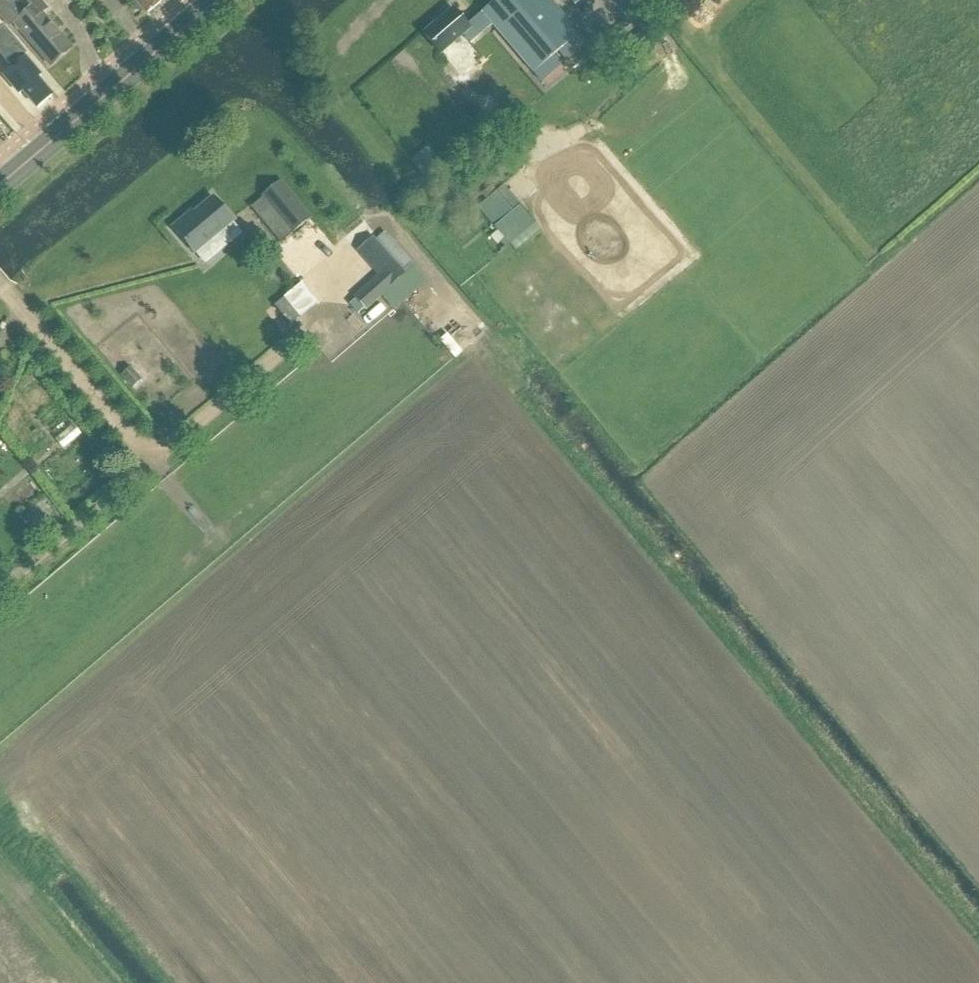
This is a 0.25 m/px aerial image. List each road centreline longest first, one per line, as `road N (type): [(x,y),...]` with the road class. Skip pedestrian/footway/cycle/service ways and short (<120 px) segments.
road 1 (tertiary): [(0,186),(219,0)]

